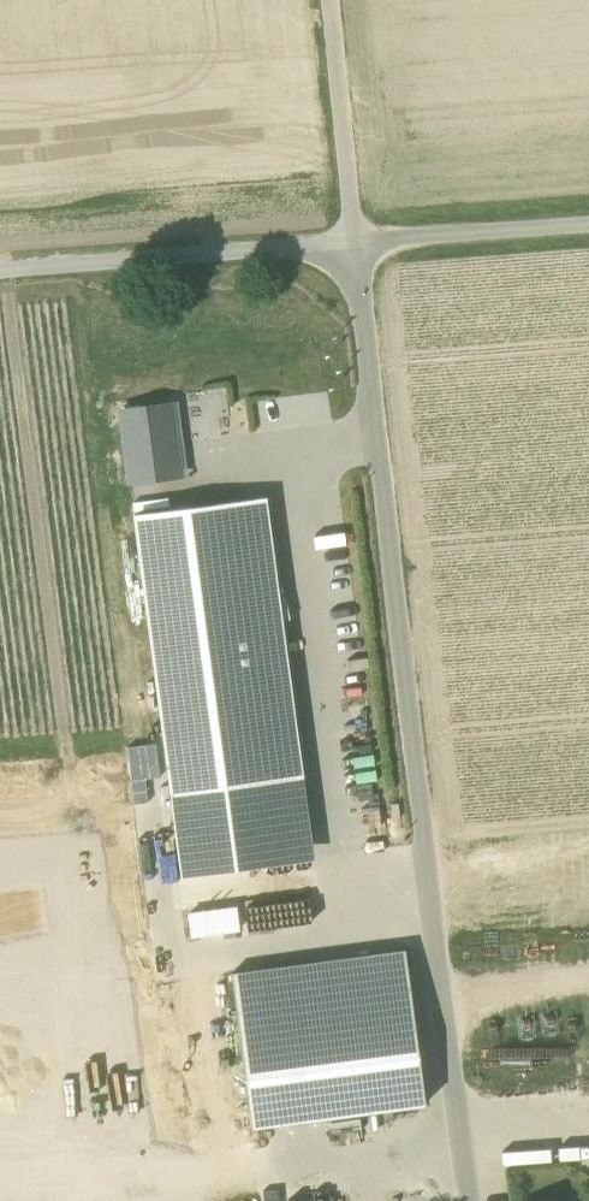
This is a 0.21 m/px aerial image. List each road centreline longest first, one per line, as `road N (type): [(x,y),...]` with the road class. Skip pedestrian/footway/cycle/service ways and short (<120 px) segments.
road 1 (unclassified): [(330,0),(391,606),(470,1200)]
road 2 (track): [(588,222),(0,268)]

